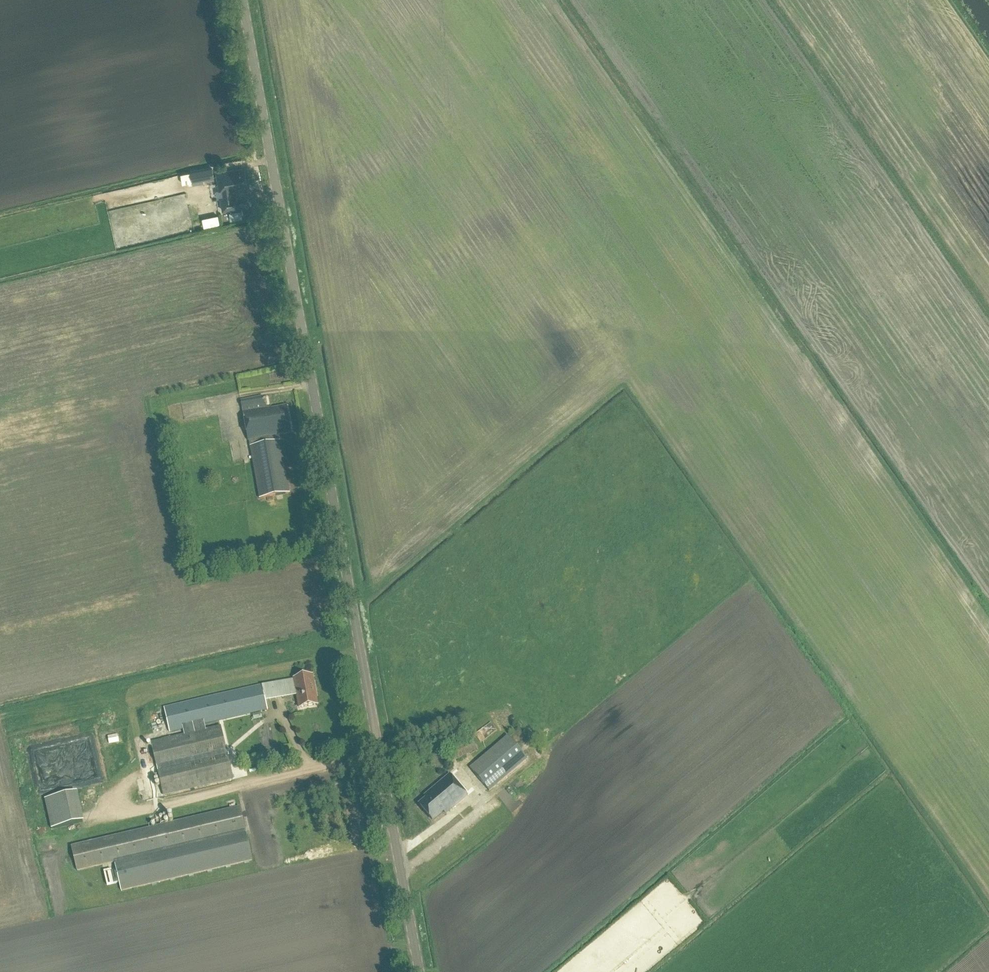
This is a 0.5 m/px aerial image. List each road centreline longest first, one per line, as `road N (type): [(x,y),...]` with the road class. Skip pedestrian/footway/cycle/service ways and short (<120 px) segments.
road 1 (tertiary): [(419,971),(242,0)]

